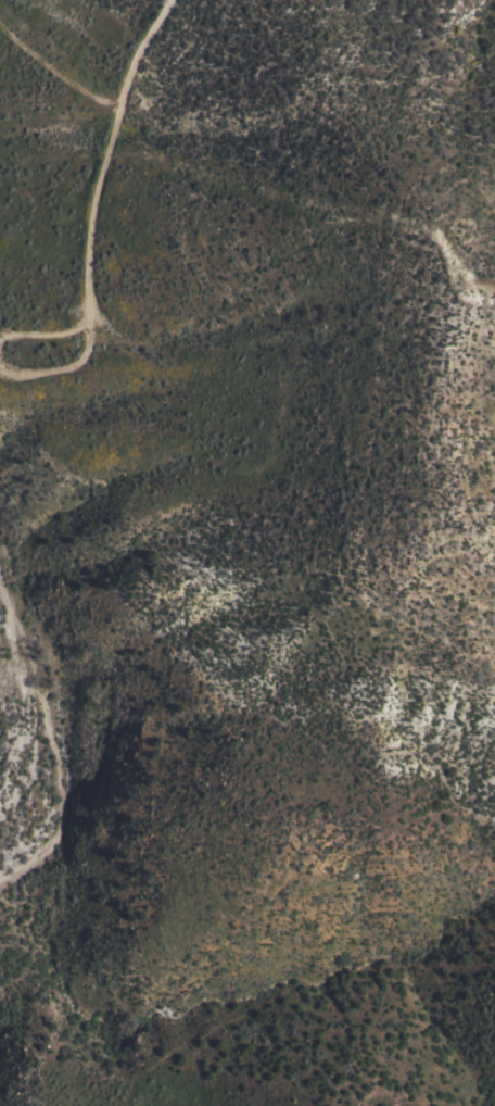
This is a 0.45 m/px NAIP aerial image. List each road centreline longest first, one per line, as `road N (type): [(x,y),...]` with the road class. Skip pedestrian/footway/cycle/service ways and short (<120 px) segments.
road 1 (track): [(85,328),(98,186),(122,87),(172,0)]

